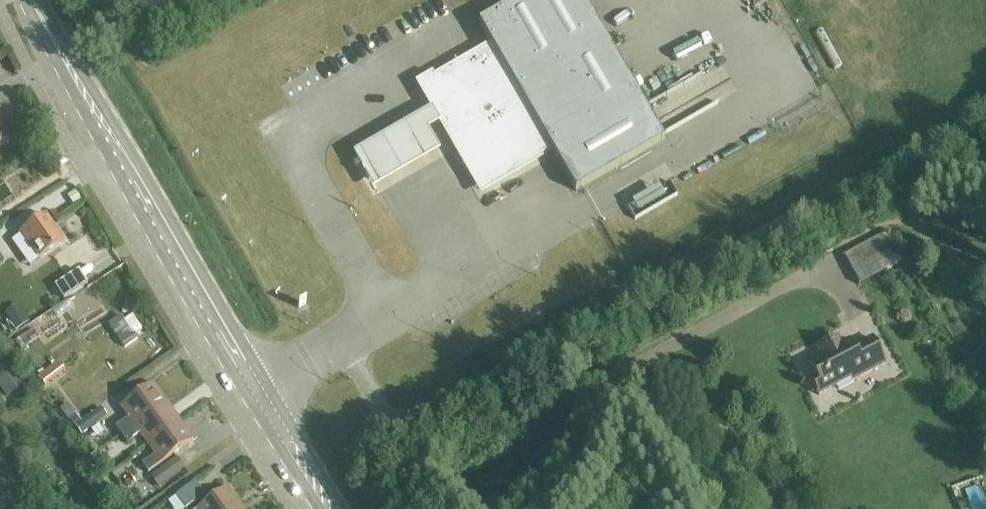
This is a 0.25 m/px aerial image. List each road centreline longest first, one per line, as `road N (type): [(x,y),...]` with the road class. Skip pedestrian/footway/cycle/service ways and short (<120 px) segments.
road 1 (secondary): [(330,508),(116,158),(31,0)]

